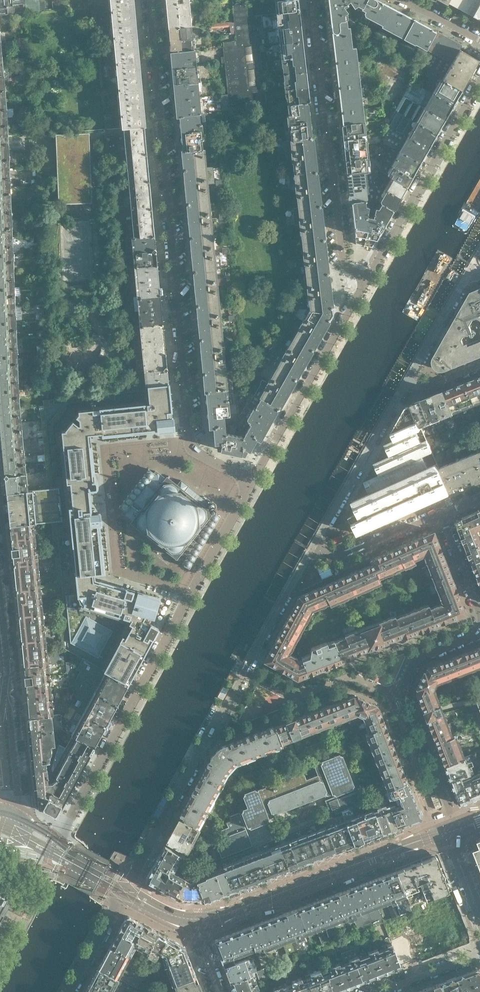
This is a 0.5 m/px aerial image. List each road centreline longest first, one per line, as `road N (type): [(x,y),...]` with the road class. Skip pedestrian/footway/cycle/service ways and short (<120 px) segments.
road 1 (residential): [(247,493),(204,467),(186,441),(147,0)]
road 2 (residential): [(53,853),(247,493)]
road 3 (residential): [(124,891),(312,545)]
road 4 (residential): [(312,0),(345,262),(367,278)]
road 5 (residential): [(451,830),(399,696),(416,658),(479,633)]
road 6 (residential): [(247,493),(367,278)]
road 7 (tertiary): [(451,830),(235,909)]
road 8 (residential): [(367,278),(479,79)]
road 9 (residential): [(0,628),(19,806),(14,831)]
road 10 (residential): [(312,545),(405,381)]
road 11 (residential): [(441,514),(344,552),(312,545)]
road 12 (residential): [(405,381),(467,271)]

